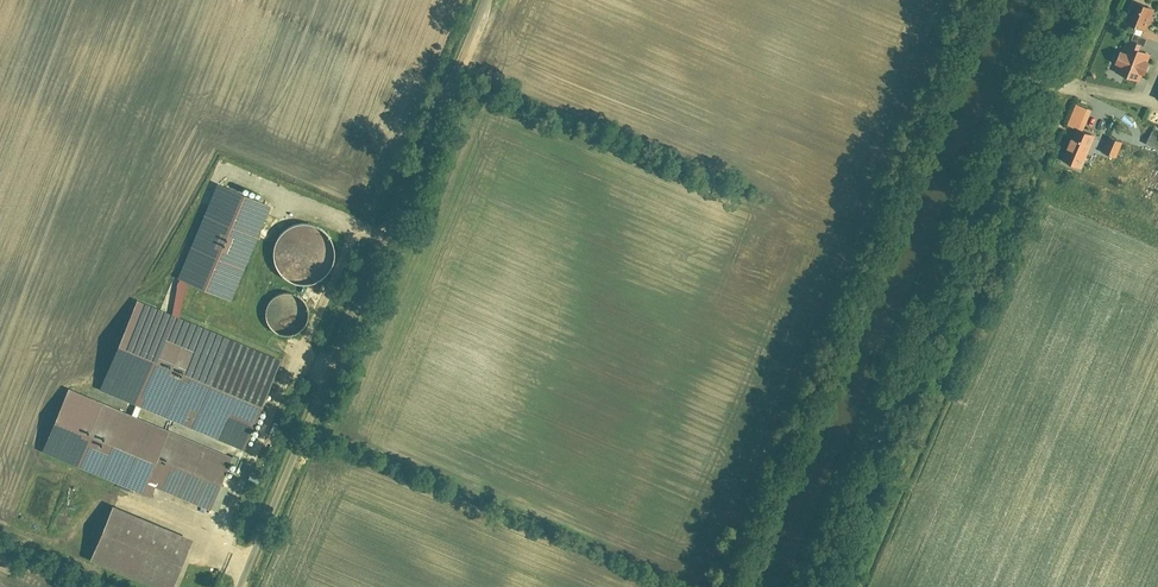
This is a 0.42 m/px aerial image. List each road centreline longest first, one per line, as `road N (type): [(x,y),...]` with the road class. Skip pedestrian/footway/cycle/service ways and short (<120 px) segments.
road 1 (residential): [(234,586),(483,0)]
road 2 (unclassified): [(1065,0),(817,586)]

